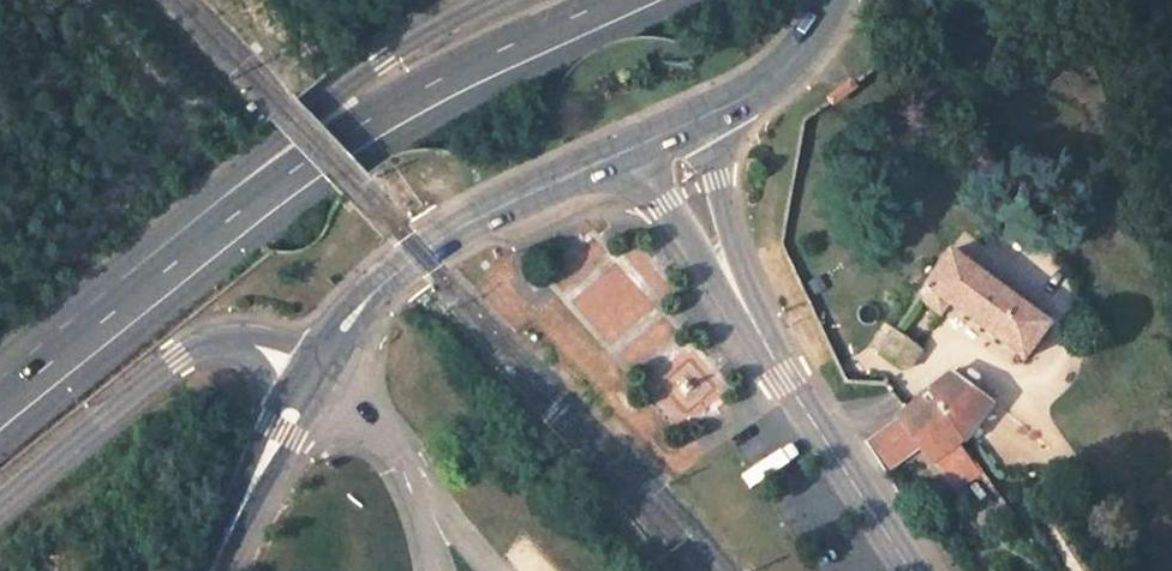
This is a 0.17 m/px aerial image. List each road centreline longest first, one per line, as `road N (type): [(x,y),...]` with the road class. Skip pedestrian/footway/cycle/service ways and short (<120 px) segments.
road 1 (tertiary): [(166,257),(369,118),(606,0)]
road 2 (tertiary): [(494,0),(383,60),(314,110),(242,170),(166,257)]
road 3 (tertiary): [(625,151),(440,240),(376,290),(328,349)]
road 4 (unclassified): [(758,330),(910,570)]
road 5 (tertiary): [(0,506),(197,347)]
road 6 (unclassified): [(625,151),(758,330)]
road 7 (unclassified): [(758,330),(726,230),(705,115)]
road 8 (tertiary): [(0,403),(166,257)]
road 9 (tertiary): [(833,0),(813,38),(776,78),(705,115)]
road 10 (tertiary): [(211,570),(286,415)]
road 11 (tertiary): [(197,347),(253,337),(328,349)]
road 12 (tertiary): [(197,347),(246,355),(286,415)]

